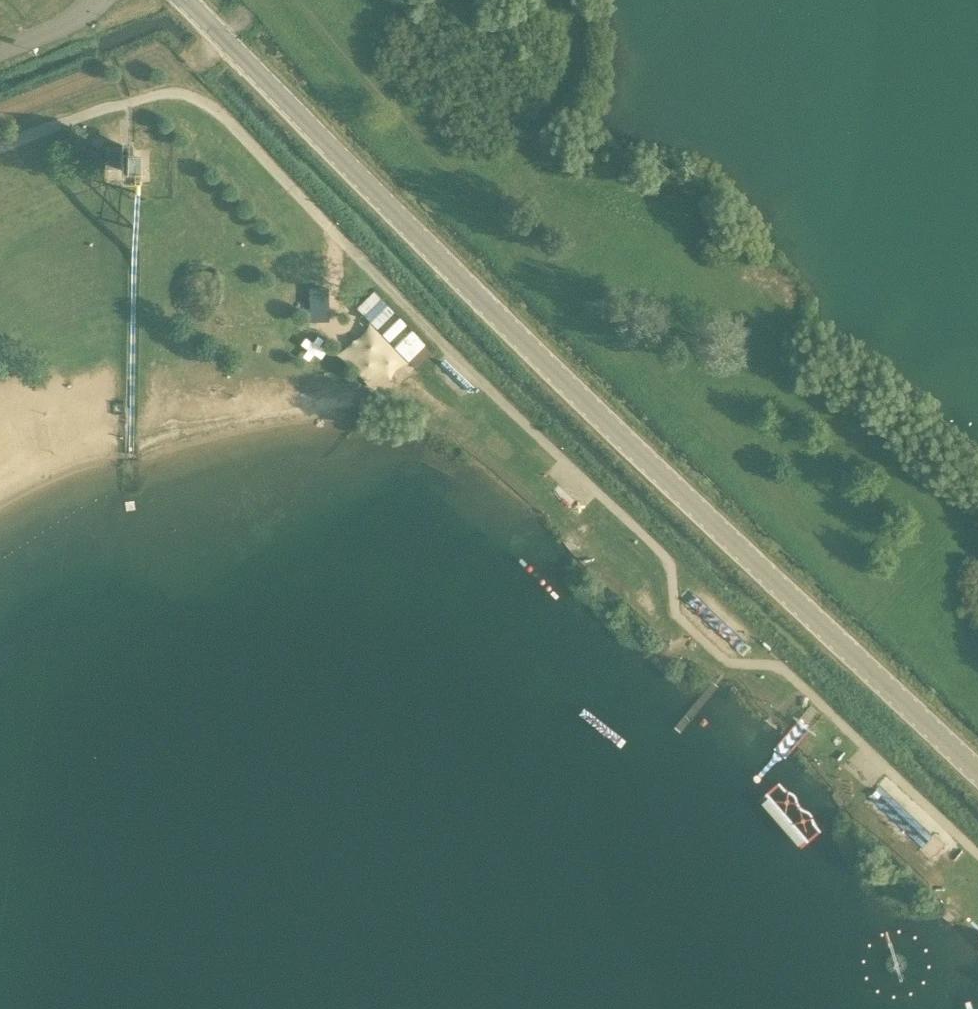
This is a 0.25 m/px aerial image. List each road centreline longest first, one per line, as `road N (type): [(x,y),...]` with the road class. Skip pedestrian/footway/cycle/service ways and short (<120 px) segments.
road 1 (tertiary): [(977,770),(443,265),(184,0)]

